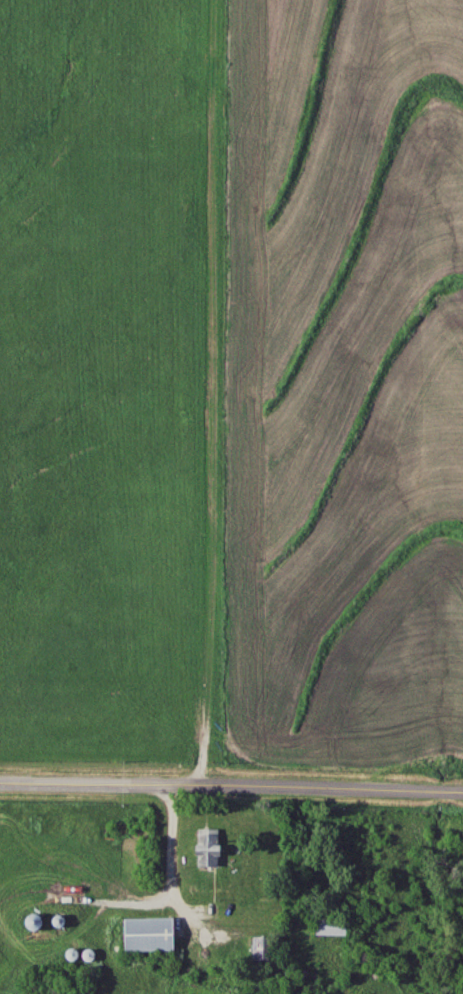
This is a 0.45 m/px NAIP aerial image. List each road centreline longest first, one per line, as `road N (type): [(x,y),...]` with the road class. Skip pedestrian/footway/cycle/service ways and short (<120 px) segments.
road 1 (tertiary): [(462,792),(0,784)]

